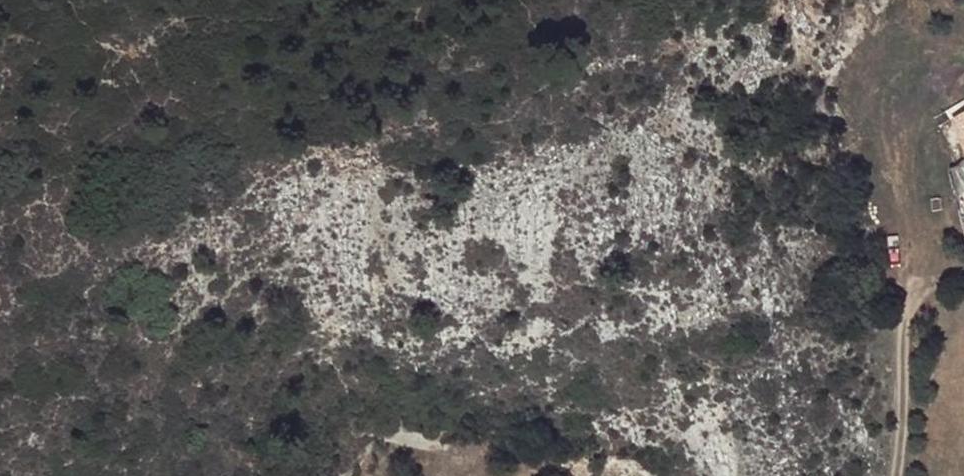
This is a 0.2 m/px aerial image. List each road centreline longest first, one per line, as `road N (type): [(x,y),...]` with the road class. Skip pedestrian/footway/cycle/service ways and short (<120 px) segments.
road 1 (track): [(963,268),(907,321),(894,475)]

